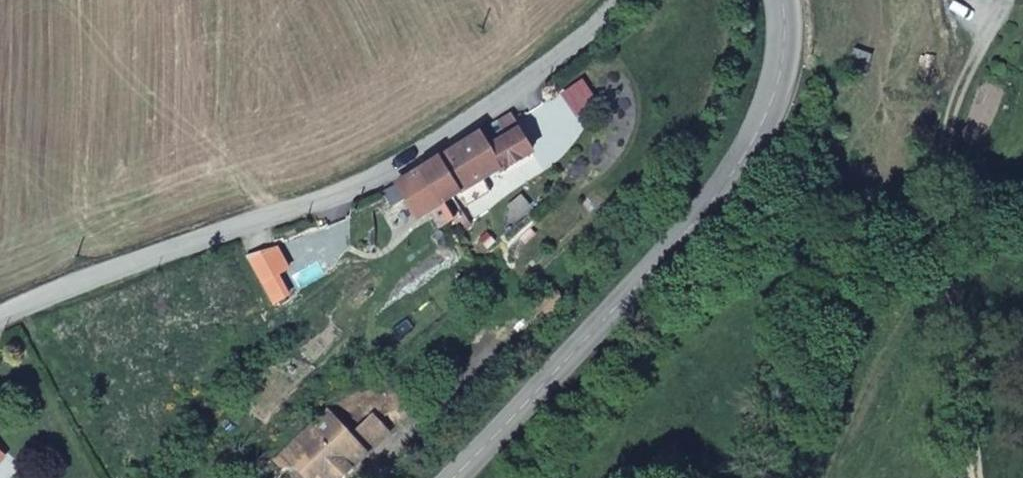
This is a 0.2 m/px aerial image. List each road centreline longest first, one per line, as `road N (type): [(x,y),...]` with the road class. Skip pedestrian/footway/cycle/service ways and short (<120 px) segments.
road 1 (unclassified): [(622,0),(503,100),(371,182),(0,313)]
road 2 (secondary): [(781,0),(773,90),(726,177),(458,477)]
road 3 (track): [(970,350),(948,280),(941,204),(965,79)]

